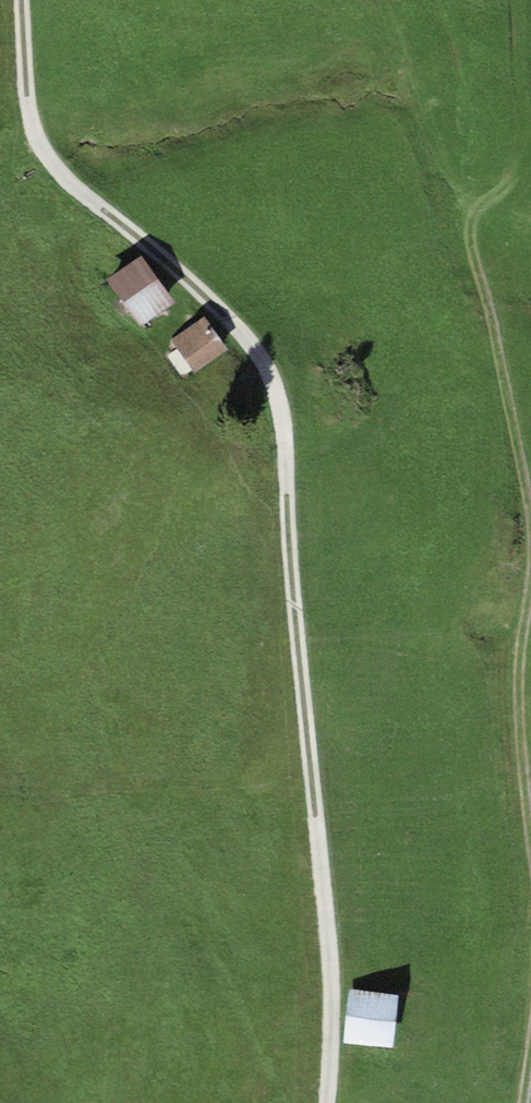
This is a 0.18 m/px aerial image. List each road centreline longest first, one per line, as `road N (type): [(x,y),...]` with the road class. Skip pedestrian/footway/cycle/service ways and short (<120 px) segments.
road 1 (track): [(23,0),(33,129),(44,152),(233,325),(273,382),(341,991),(329,1102)]
road 2 (track): [(530,796),(517,657),(529,530),(482,258),(530,171)]

